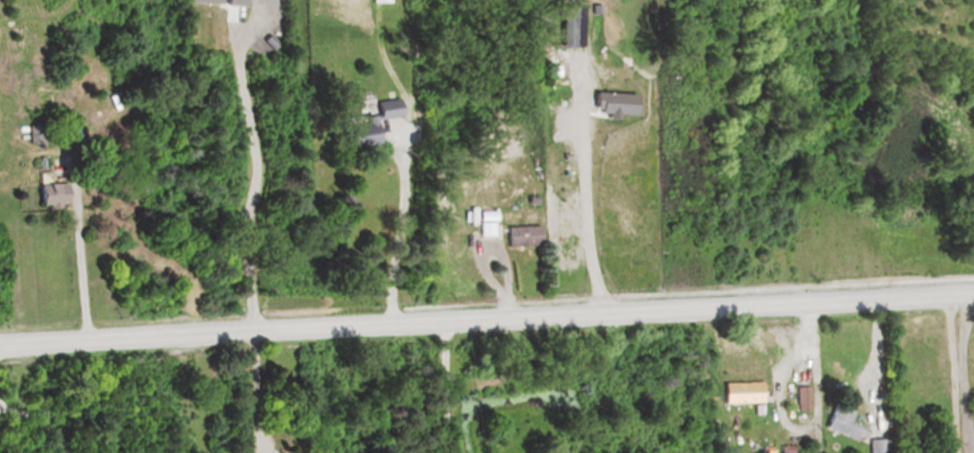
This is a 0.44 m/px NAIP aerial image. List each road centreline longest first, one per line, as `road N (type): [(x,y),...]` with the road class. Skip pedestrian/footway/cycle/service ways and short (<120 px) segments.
road 1 (residential): [(0,349),(973,296)]

